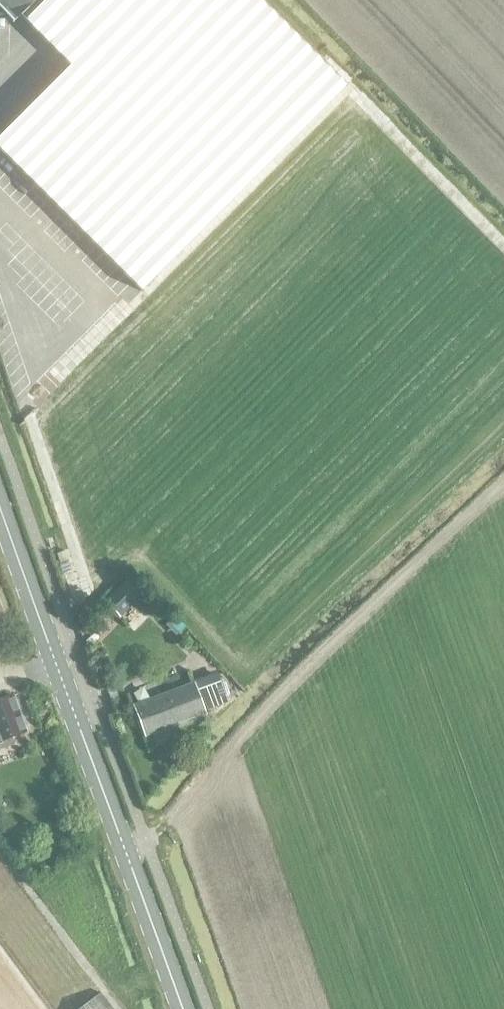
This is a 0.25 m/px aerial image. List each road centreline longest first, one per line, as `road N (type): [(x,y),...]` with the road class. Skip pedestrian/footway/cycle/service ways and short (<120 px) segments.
road 1 (secondary): [(180,1008),(0,504)]

